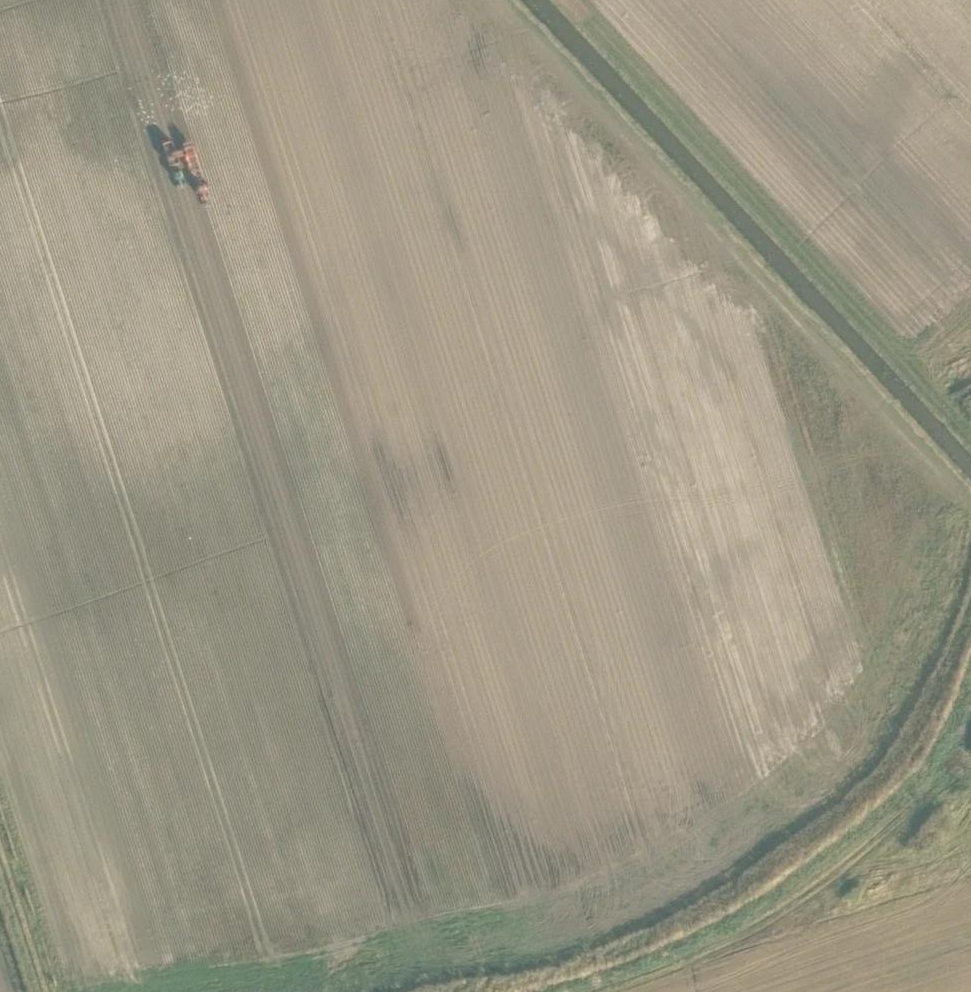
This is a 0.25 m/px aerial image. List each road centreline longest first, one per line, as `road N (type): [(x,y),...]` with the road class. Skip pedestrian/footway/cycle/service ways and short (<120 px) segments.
road 1 (track): [(0,855),(44,991)]

